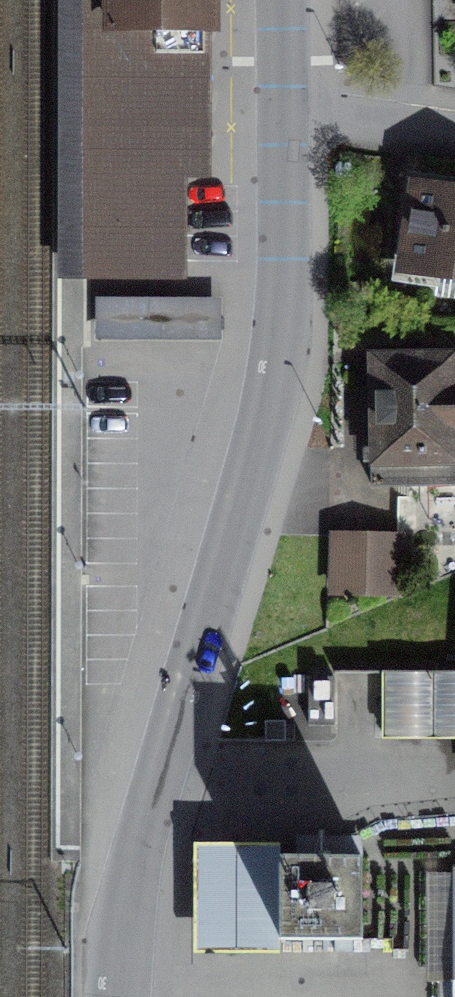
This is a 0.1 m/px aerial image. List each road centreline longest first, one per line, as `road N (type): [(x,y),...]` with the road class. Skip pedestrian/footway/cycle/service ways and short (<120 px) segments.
road 1 (residential): [(116,996),(129,889),(273,371),(285,124)]
road 2 (residential): [(285,124),(454,145)]
road 3 (residential): [(285,124),(283,0)]

